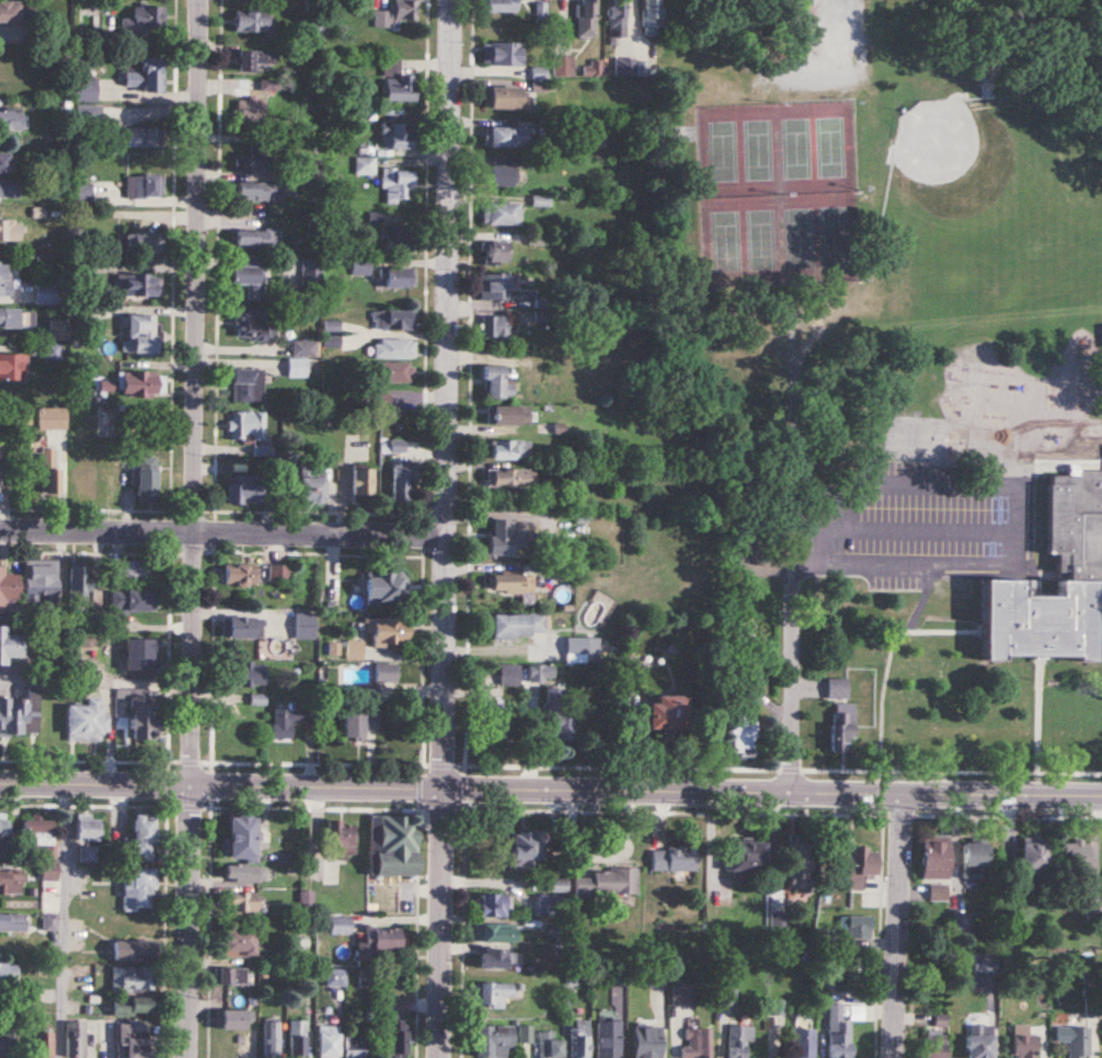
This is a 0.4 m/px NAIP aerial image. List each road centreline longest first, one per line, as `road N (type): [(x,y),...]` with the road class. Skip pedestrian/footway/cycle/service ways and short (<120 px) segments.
road 1 (tertiary): [(1101,794),(0,783)]
road 2 (residential): [(437,1057),(453,0)]
road 3 (residential): [(189,1057),(201,0)]
road 4 (residential): [(445,537),(0,530)]
road 5 (residential): [(894,1057),(904,790)]
road 6 (residential): [(789,790),(788,616)]

